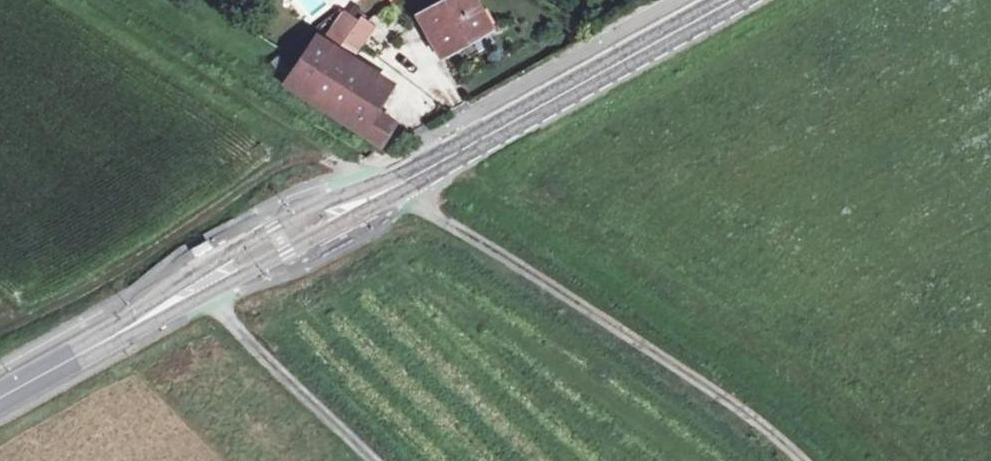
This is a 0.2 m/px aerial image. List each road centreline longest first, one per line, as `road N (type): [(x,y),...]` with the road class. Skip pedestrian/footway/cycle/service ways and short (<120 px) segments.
road 1 (track): [(425,166),(432,204),(507,264),(759,421),(801,460)]
road 2 (secondary): [(425,166),(326,202),(217,260),(165,289),(100,344)]
road 3 (secondary): [(100,344),(287,253),(425,166)]
road 4 (secondary): [(425,166),(727,0)]
road 5 (track): [(371,460),(190,275)]

